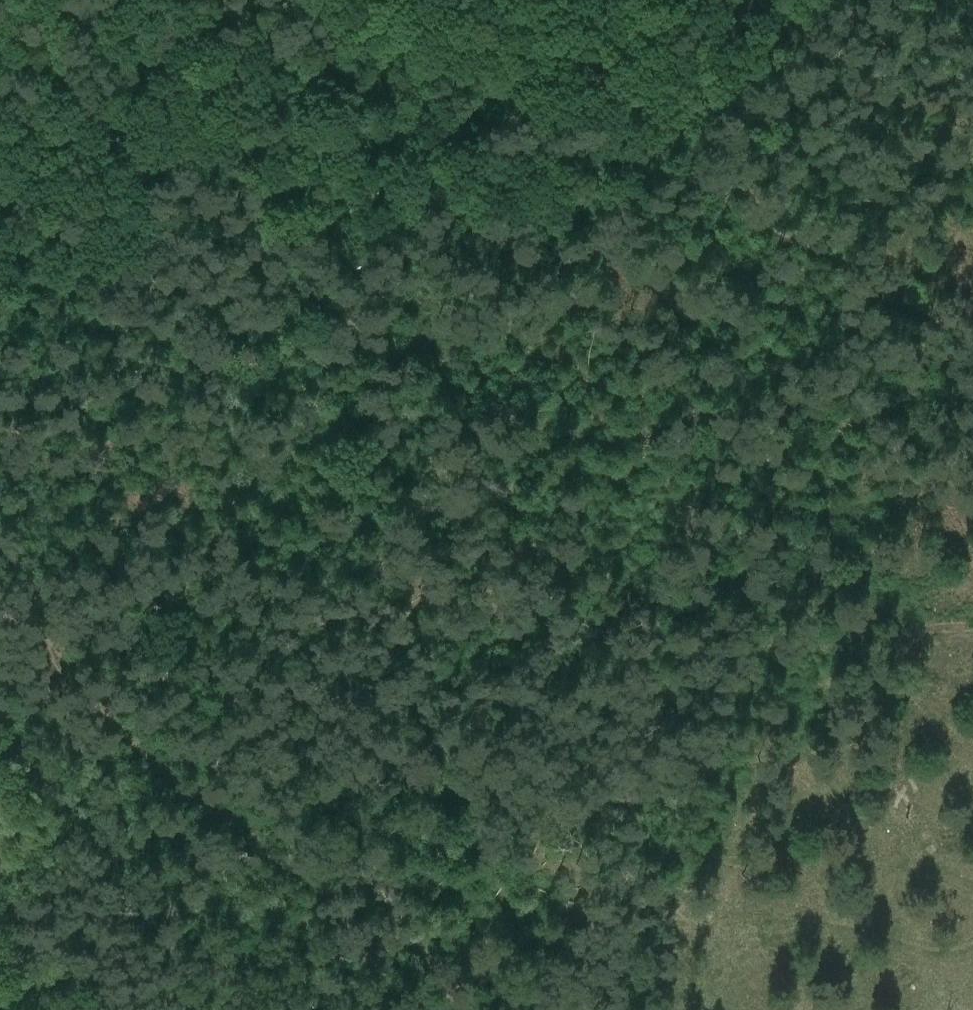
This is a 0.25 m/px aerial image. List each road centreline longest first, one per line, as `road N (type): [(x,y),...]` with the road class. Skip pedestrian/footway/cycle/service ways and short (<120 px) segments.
road 1 (track): [(48,665),(88,690),(165,765),(300,859),(340,899),(389,920),(422,946),(449,982),(456,1009)]

